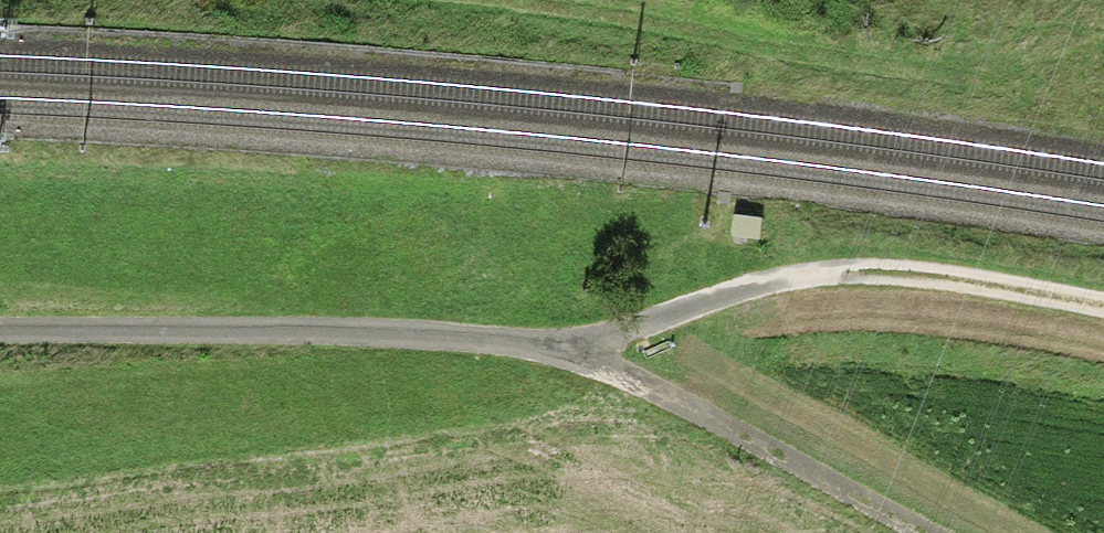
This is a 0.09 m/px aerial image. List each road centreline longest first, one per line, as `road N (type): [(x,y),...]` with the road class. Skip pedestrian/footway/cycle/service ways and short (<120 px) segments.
road 1 (track): [(0,333),(573,347),(921,532)]
road 2 (track): [(5,0),(694,54)]
road 3 (track): [(573,347),(771,288),(916,277),(1103,314)]

